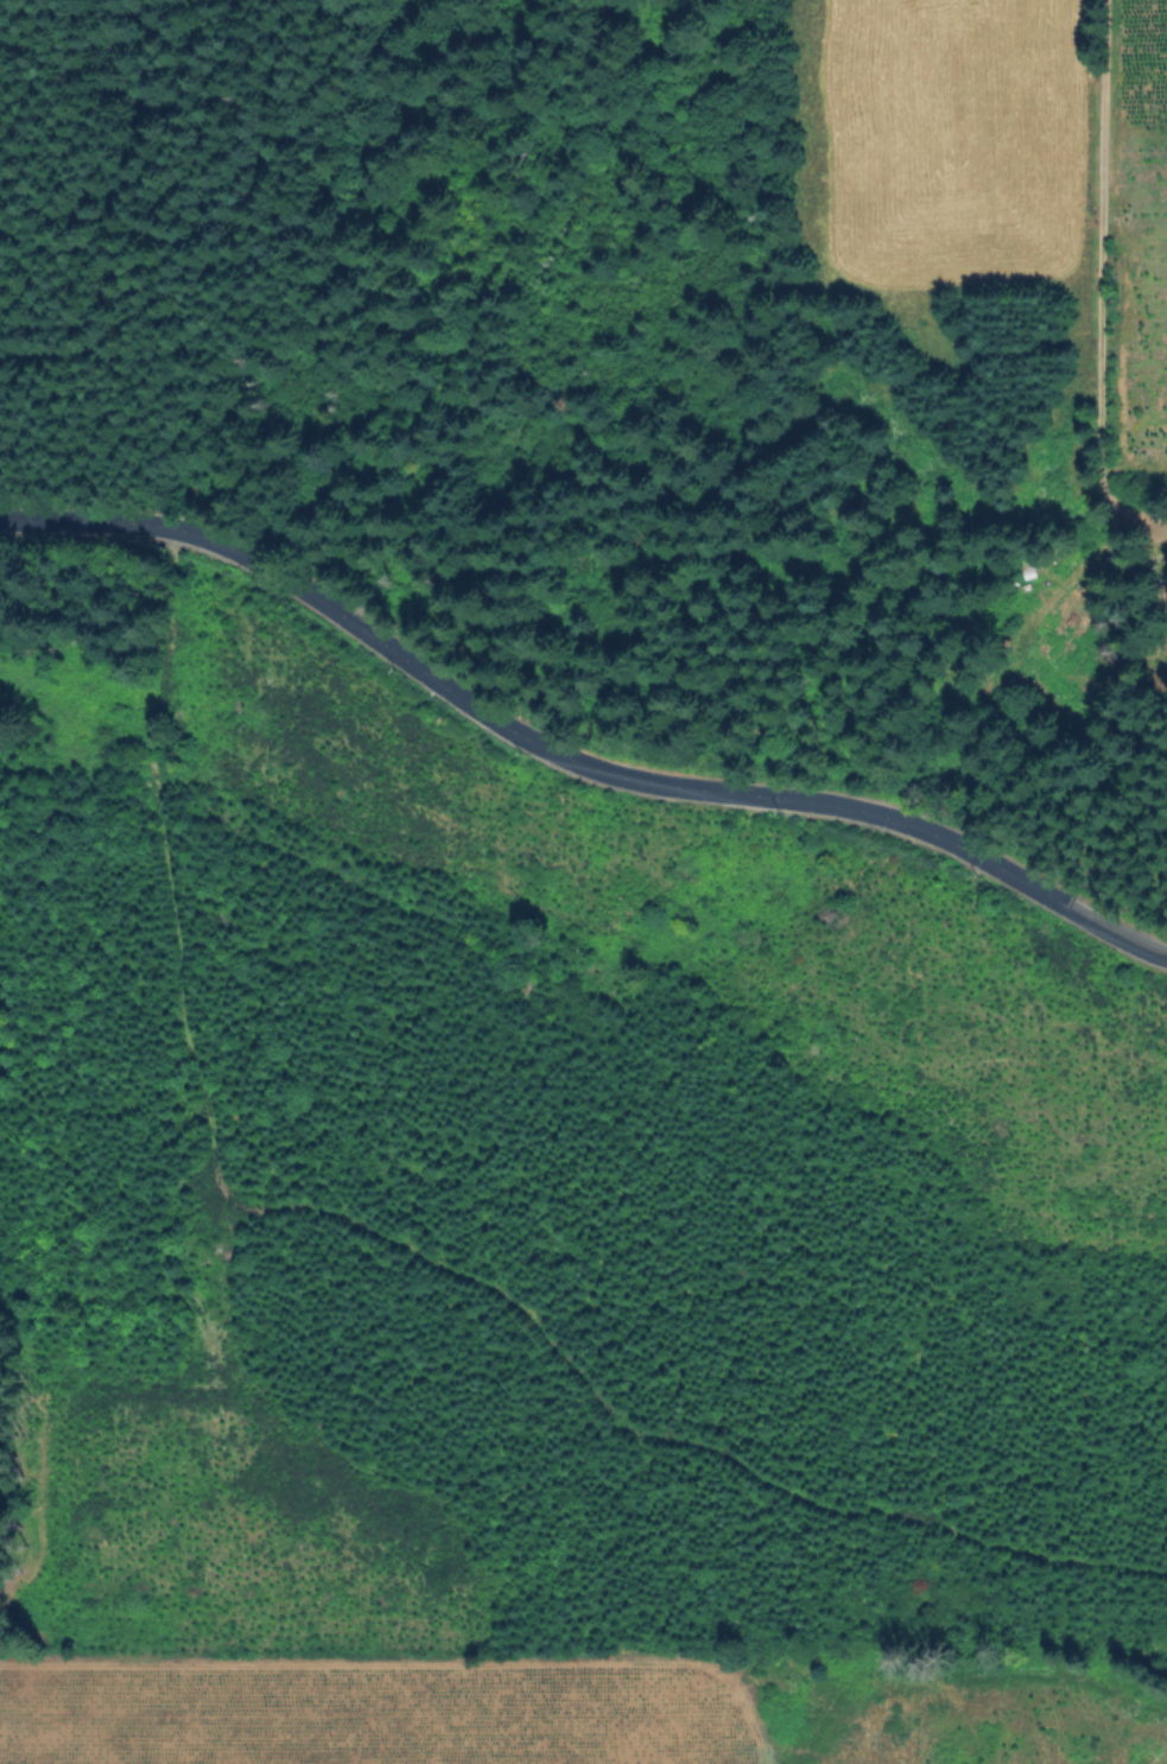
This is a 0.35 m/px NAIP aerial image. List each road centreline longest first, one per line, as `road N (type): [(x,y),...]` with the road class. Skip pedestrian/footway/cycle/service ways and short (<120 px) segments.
road 1 (tertiary): [(1166,952),(898,818),(818,799),(641,778),(547,745),(285,573),(207,537),(141,520),(0,517)]

